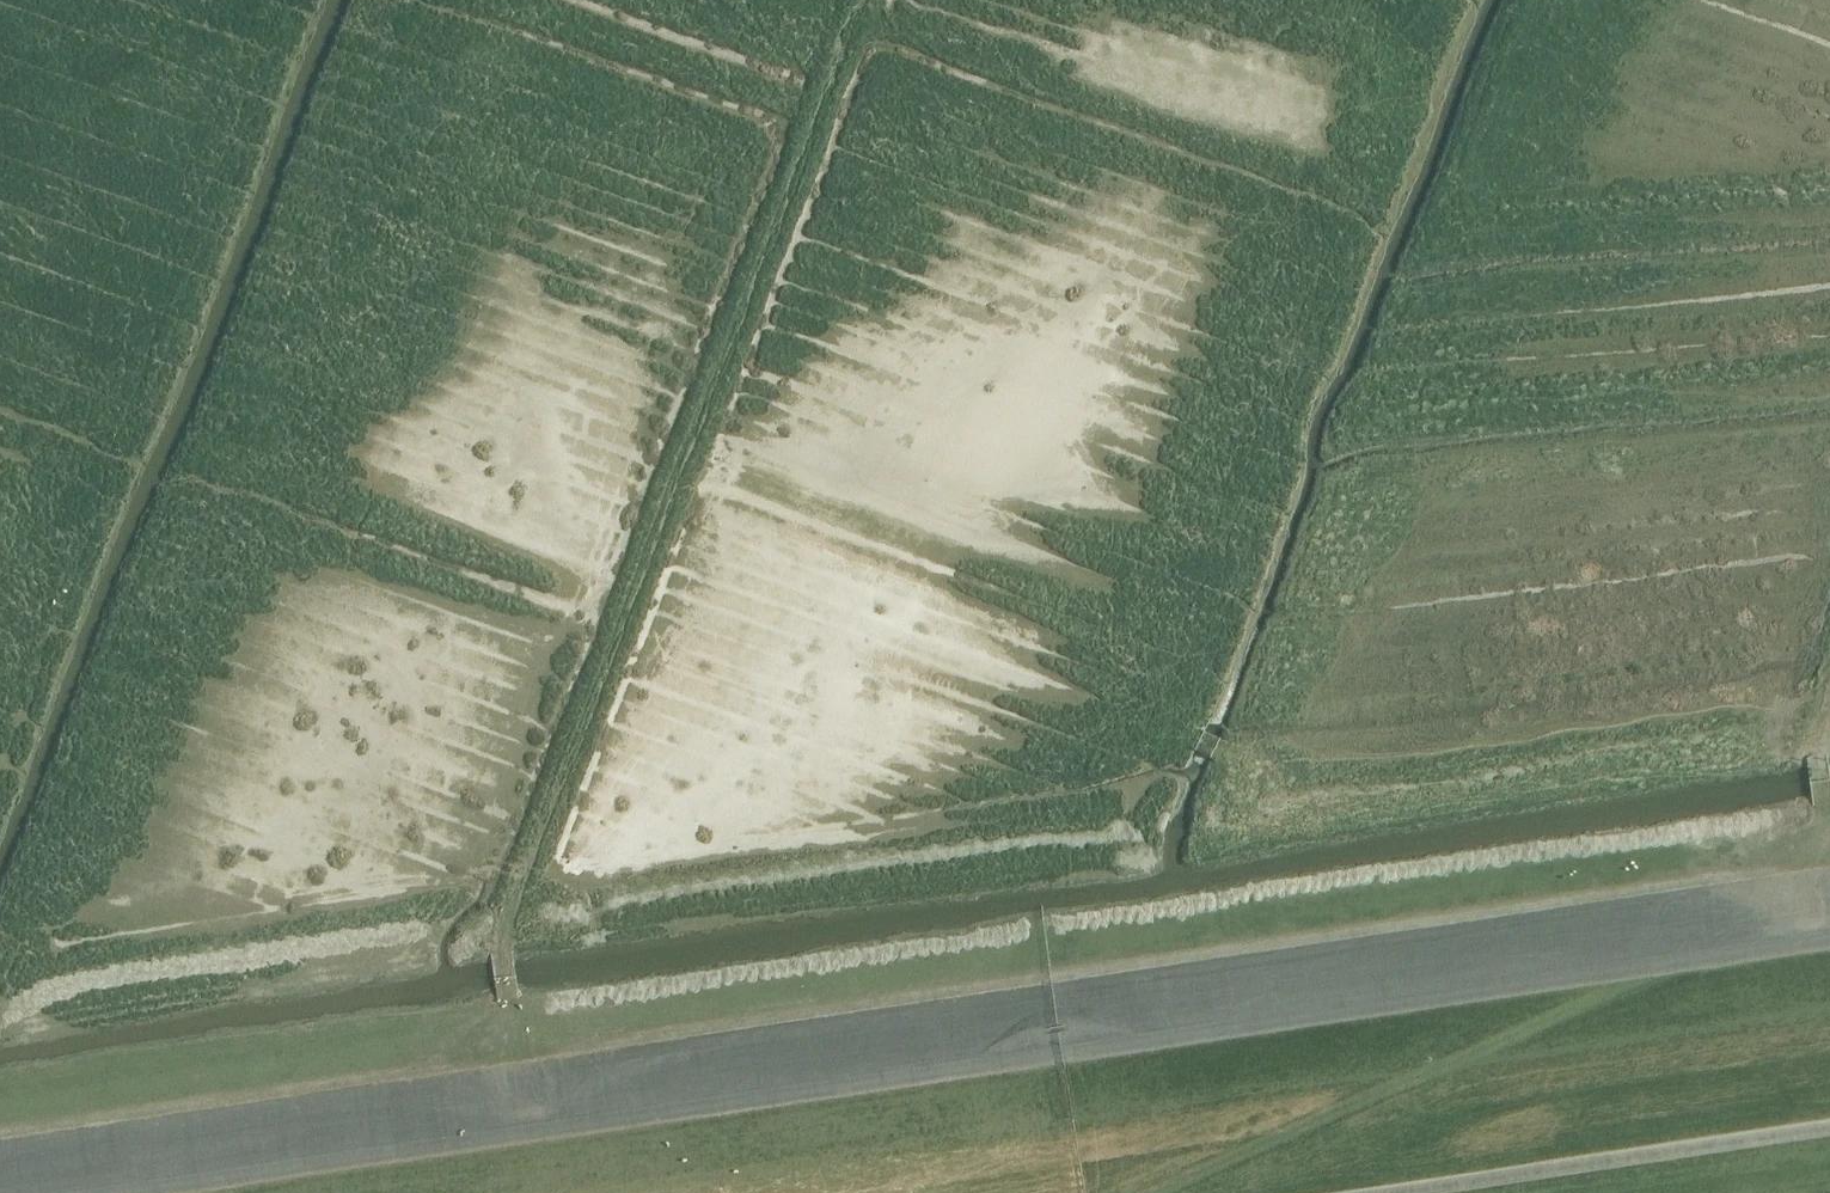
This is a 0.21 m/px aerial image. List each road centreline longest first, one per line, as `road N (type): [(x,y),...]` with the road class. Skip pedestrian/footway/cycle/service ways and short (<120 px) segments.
road 1 (track): [(114,1192),(1829,937)]
road 2 (track): [(1152,1192),(1692,958)]

